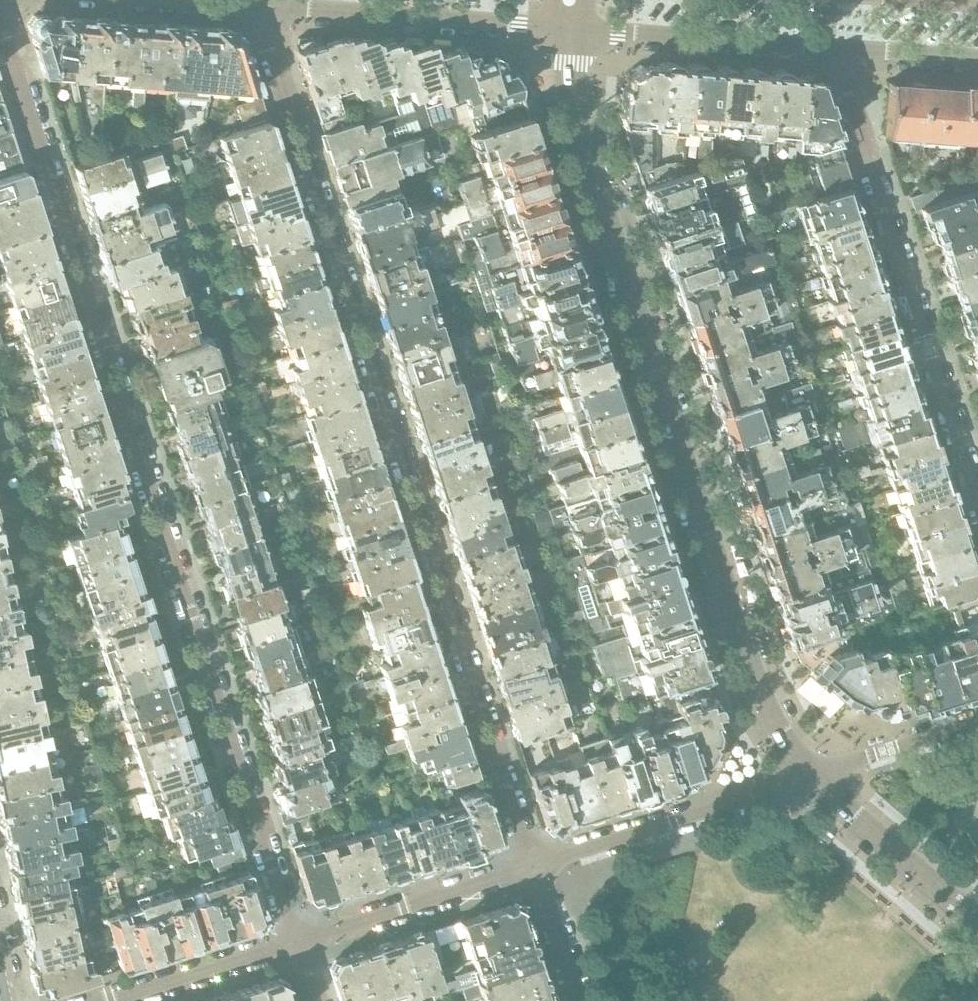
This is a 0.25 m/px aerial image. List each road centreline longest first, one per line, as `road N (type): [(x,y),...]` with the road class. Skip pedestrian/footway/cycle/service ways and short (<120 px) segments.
road 1 (residential): [(0,29),(299,943)]
road 2 (residential): [(538,866),(268,49),(267,3)]
road 3 (residential): [(808,777),(754,690),(560,68),(565,27)]
road 4 (residential): [(977,502),(835,48)]
road 5 (residential): [(267,3),(565,27)]
road 6 (residential): [(808,777),(538,866)]
road 7 (residential): [(565,27),(835,48)]
road 8 (residential): [(299,943),(538,866)]
road 9 (residential): [(977,927),(808,777)]
road 10 (residential): [(116,1000),(299,943)]
road 11 (residential): [(977,723),(808,777)]
road 12 (residential): [(835,48),(977,59)]
road 13 (residential): [(538,866),(583,1000)]

